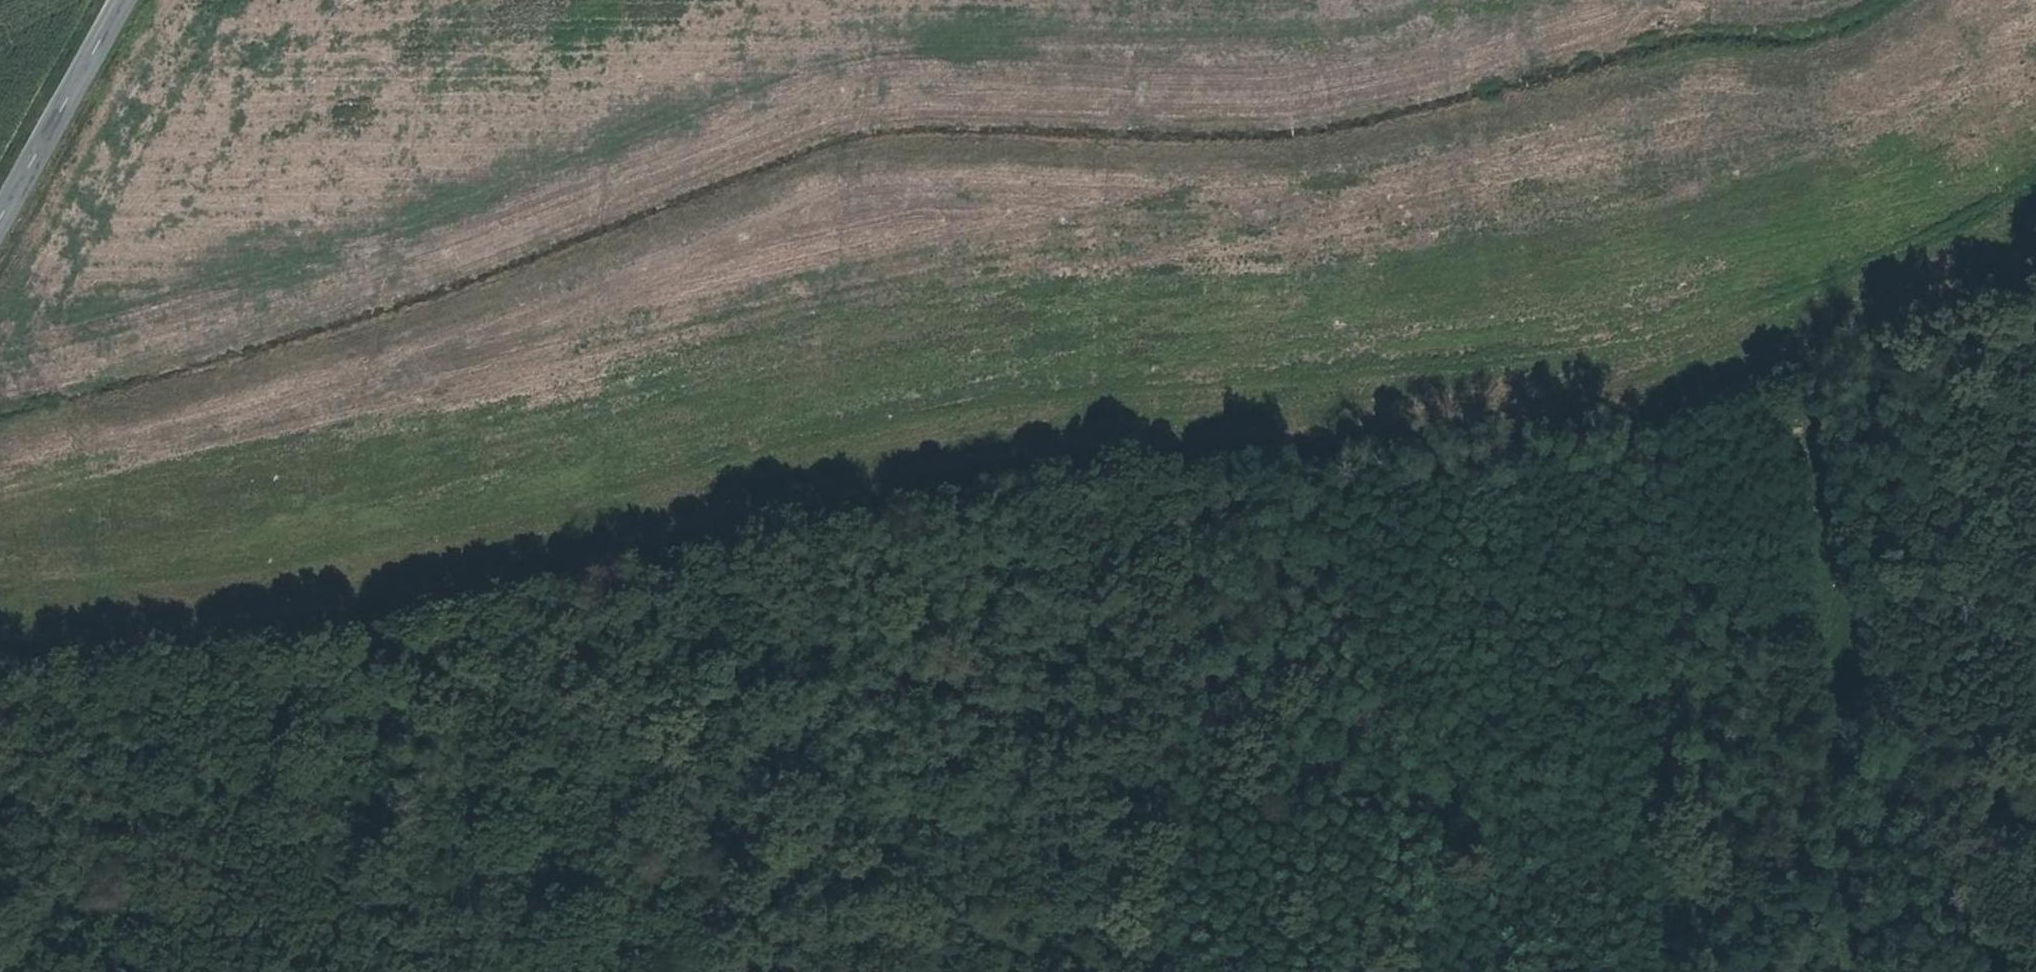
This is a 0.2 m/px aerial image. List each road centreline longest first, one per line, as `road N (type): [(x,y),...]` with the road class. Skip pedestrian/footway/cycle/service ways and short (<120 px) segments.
road 1 (secondary): [(0,201),(113,0)]

